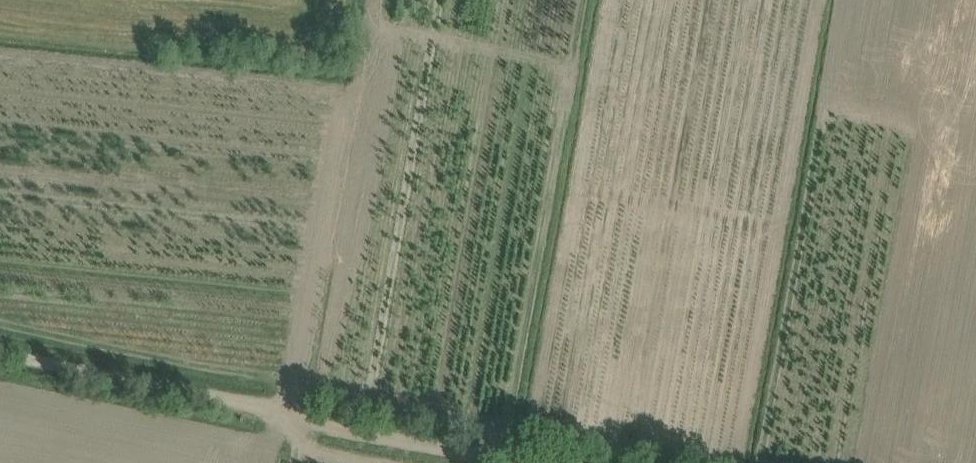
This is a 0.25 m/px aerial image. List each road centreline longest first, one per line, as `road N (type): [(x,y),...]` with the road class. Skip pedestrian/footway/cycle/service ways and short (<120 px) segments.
road 1 (track): [(513,462),(0,353)]

